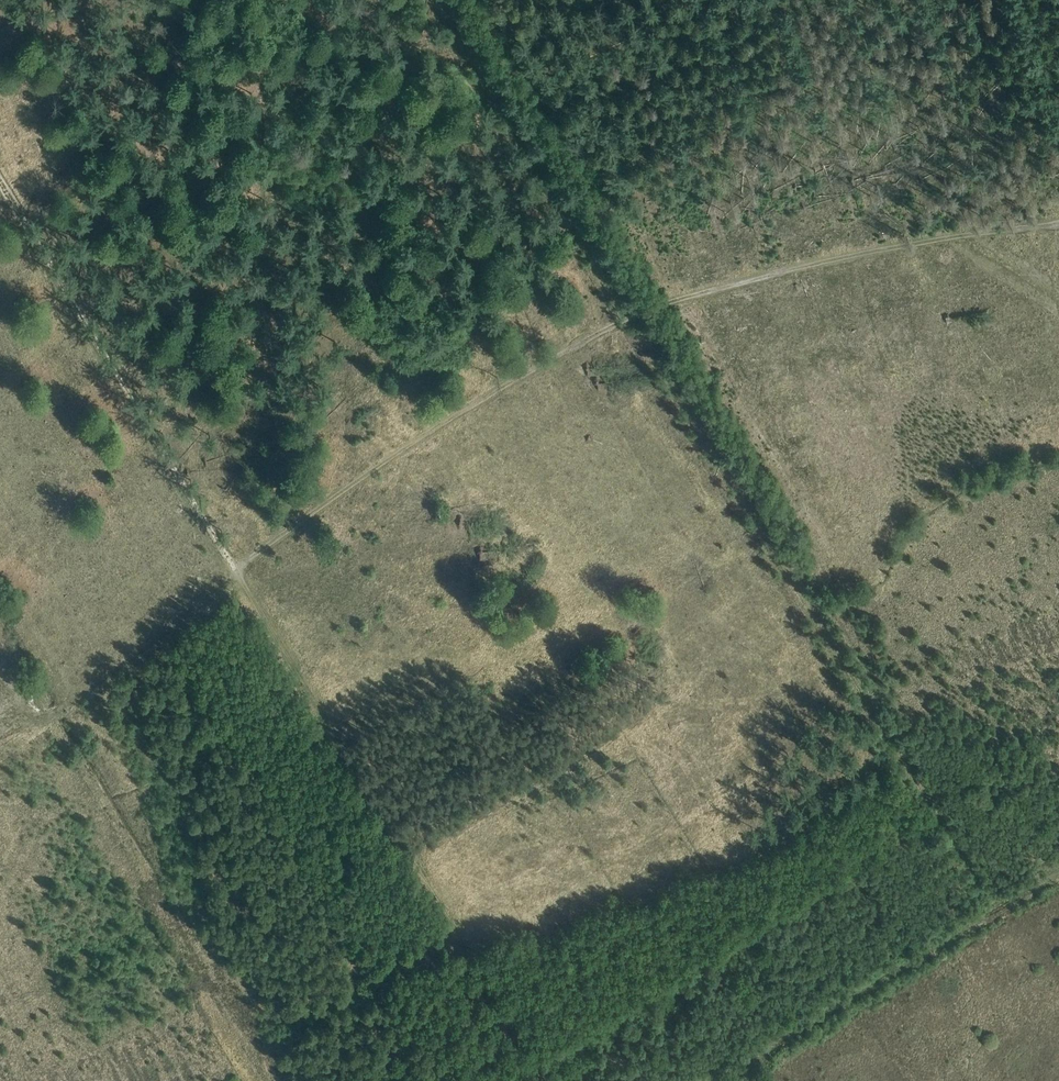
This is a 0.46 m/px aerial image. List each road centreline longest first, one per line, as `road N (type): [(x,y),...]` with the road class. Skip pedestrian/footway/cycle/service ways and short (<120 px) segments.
road 1 (track): [(994,907),(433,0)]
road 2 (track): [(235,569),(439,422),(629,316),(910,244),(1058,225)]
road 3 (track): [(235,569),(541,1080)]
road 4 (track): [(0,182),(235,569)]
road 5 (track): [(706,1080),(1058,870)]
road 6 (track): [(52,710),(235,569)]

